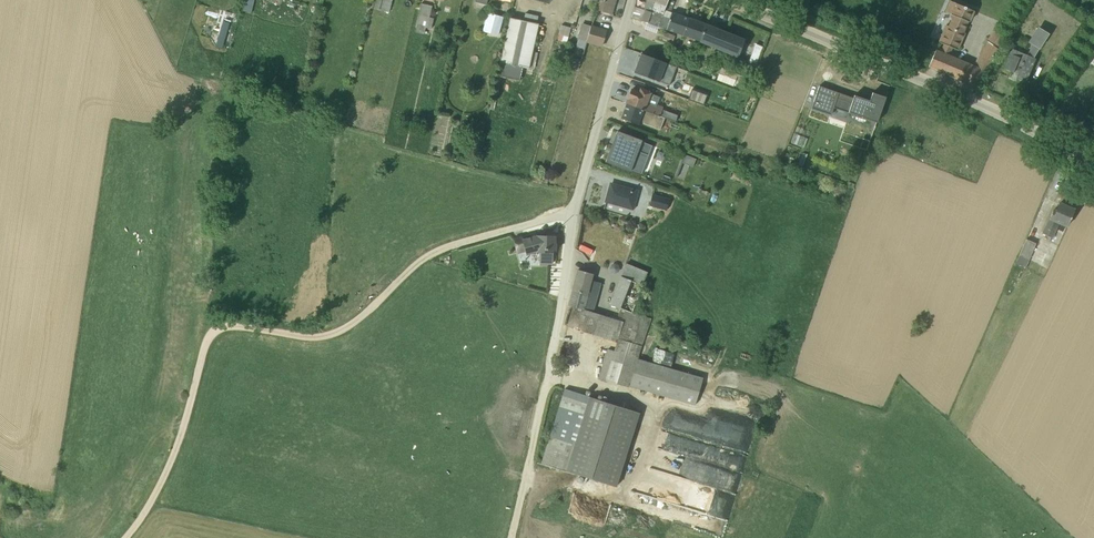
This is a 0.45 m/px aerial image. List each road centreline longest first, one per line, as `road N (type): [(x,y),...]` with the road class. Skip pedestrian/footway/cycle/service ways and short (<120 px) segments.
road 1 (track): [(505,231),(418,262),(335,333),(316,338),(229,325),(211,332),(172,458),(124,537)]
road 2 (secondary): [(729,0),(1012,119),(1093,170)]
road 3 (residential): [(573,210),(529,457)]
road 4 (residential): [(631,0),(573,210)]

